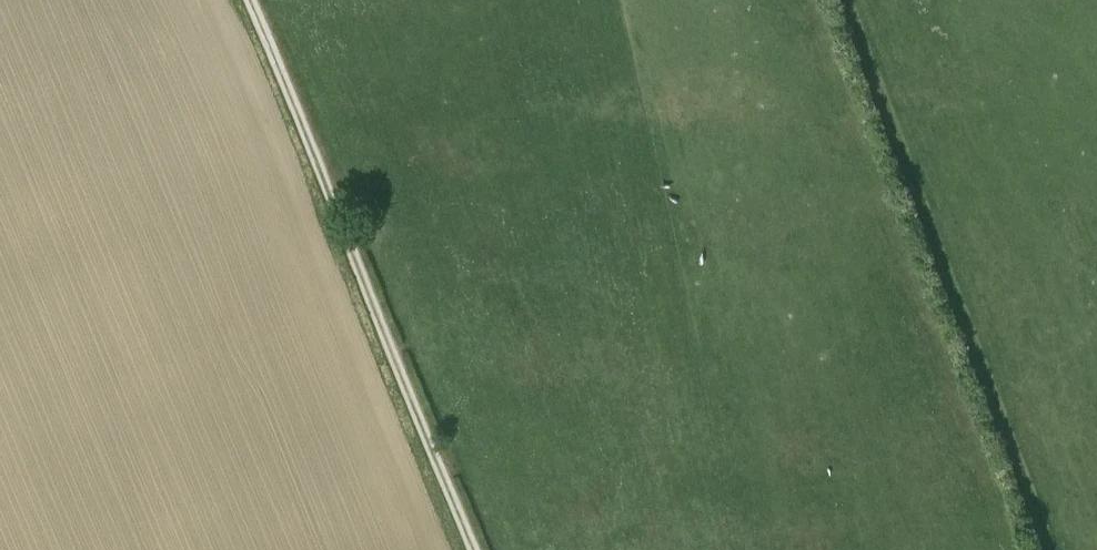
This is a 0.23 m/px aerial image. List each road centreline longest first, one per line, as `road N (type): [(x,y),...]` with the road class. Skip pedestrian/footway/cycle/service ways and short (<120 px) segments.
road 1 (track): [(1053,549),(846,0)]

